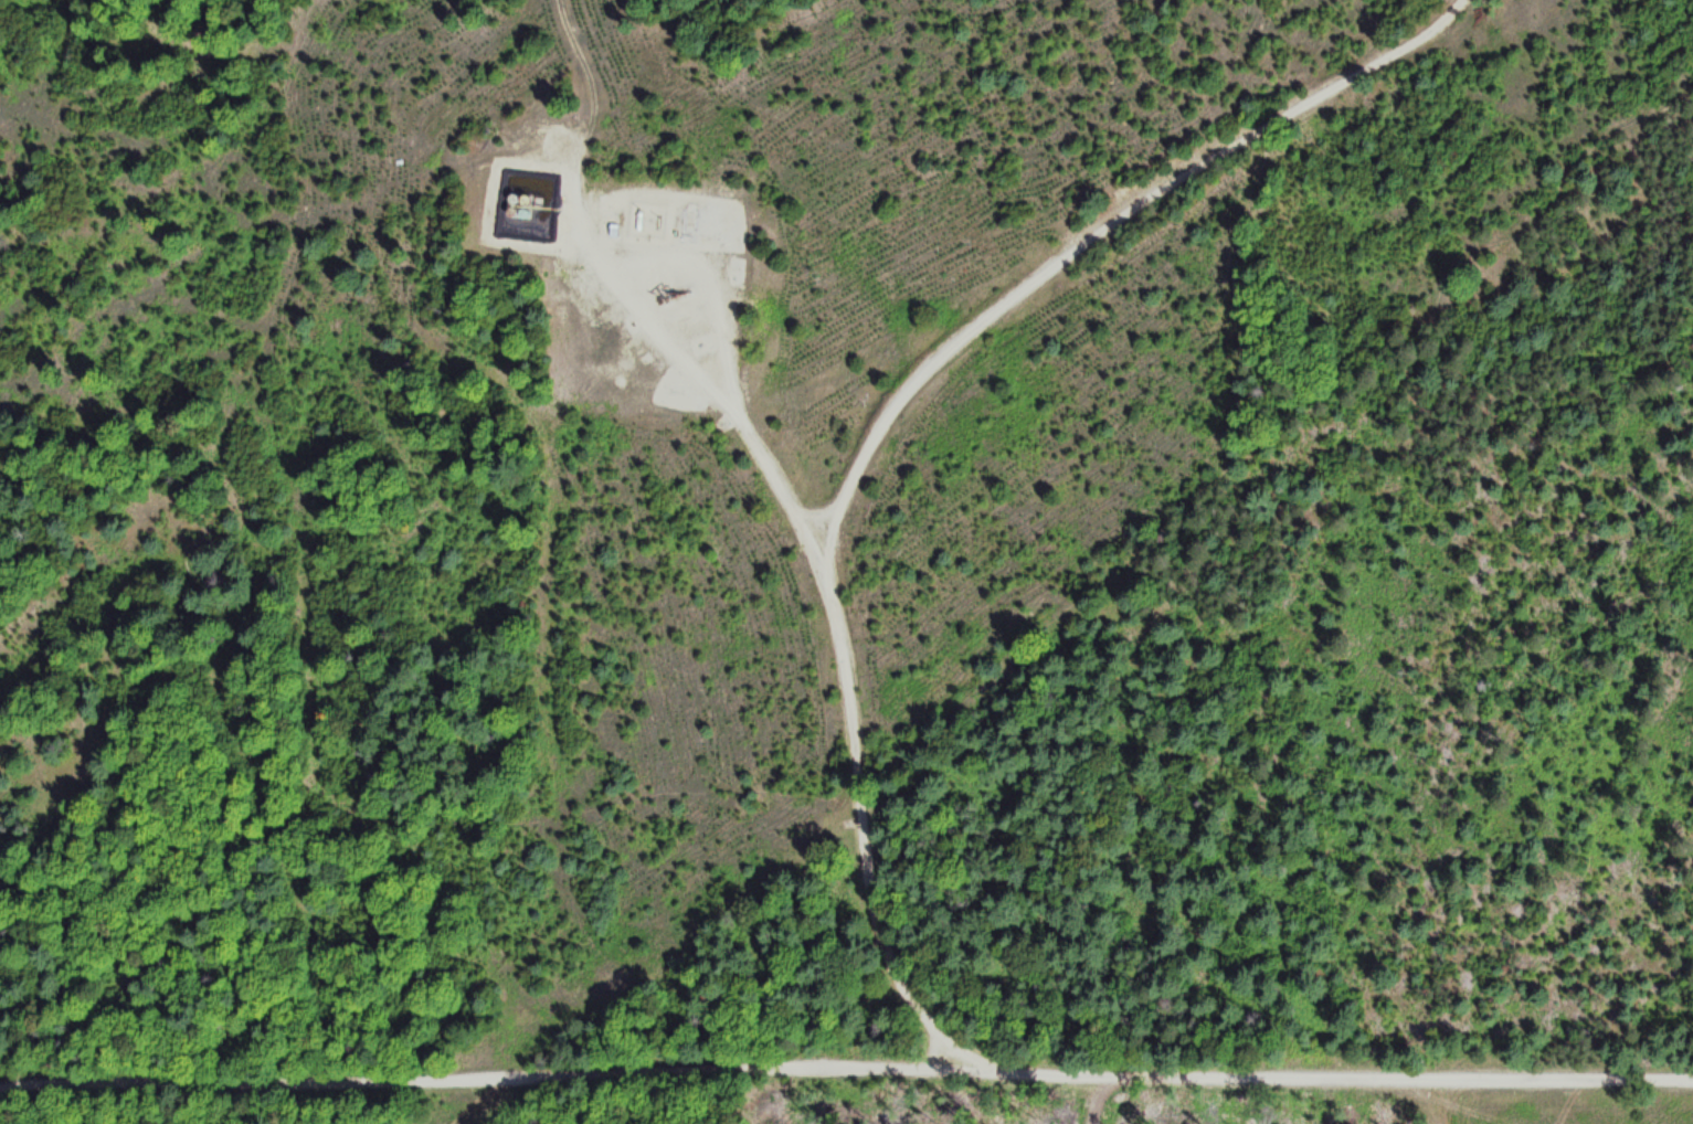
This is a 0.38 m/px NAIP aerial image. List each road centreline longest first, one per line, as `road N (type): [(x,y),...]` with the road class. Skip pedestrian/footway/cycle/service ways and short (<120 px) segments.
road 1 (residential): [(1692,1071),(956,1061),(64,1077)]
road 2 (track): [(1529,1123),(1378,1067)]

